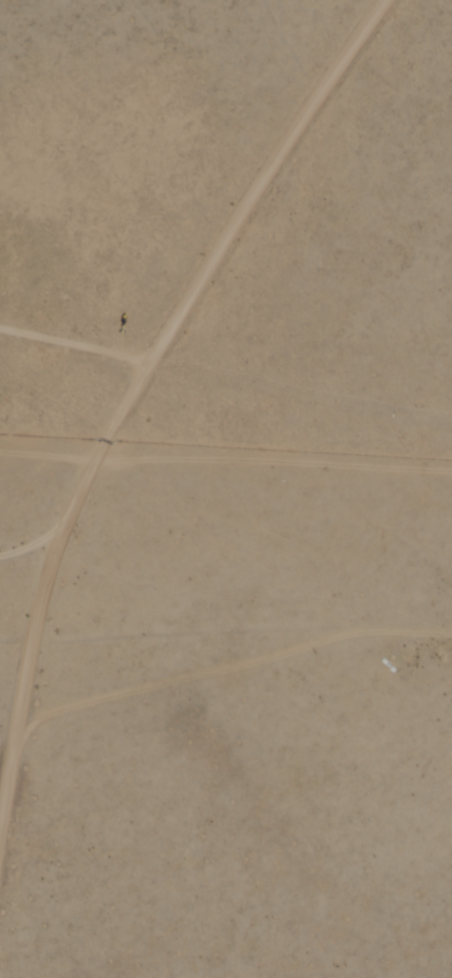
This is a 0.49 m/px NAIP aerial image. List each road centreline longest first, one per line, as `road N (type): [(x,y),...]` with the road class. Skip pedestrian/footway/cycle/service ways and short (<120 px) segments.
road 1 (residential): [(0,871),(43,621),(67,533),(114,433),(292,145),(393,0)]
road 2 (track): [(451,636),(370,634),(47,722),(19,756)]
road 3 (track): [(102,459),(451,472)]

